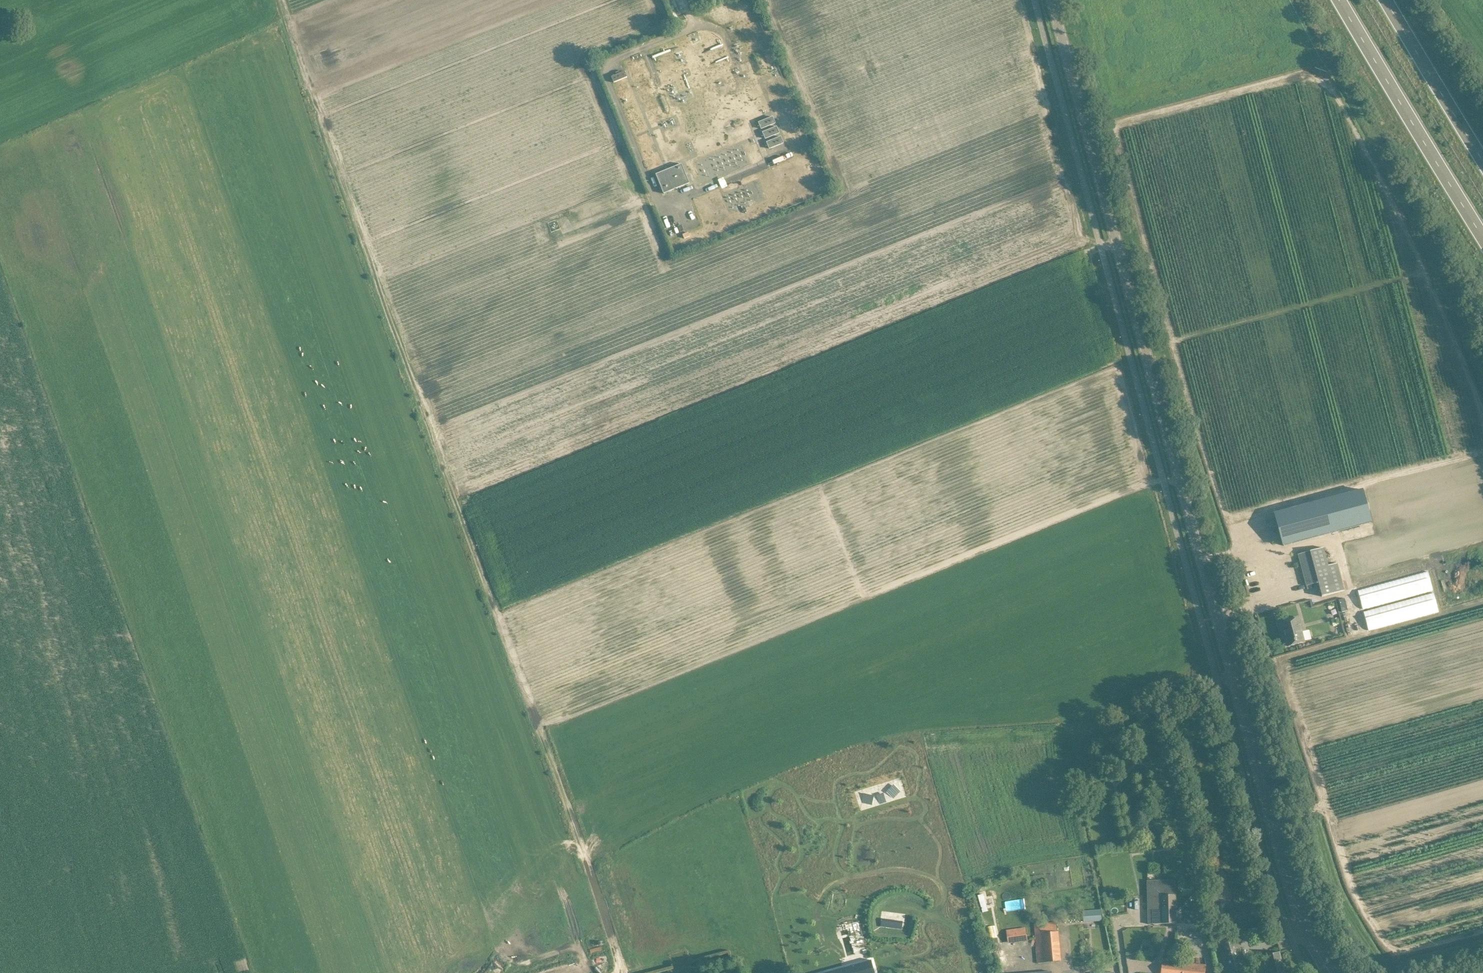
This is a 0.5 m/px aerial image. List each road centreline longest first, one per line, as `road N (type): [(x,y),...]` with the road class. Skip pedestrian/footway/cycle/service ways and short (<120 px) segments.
road 1 (tertiary): [(1331,972),(1294,905),(1049,0)]
road 2 (trunk): [(1339,0),(1482,232)]
road 3 (trunk): [(1482,158),(1384,0)]

